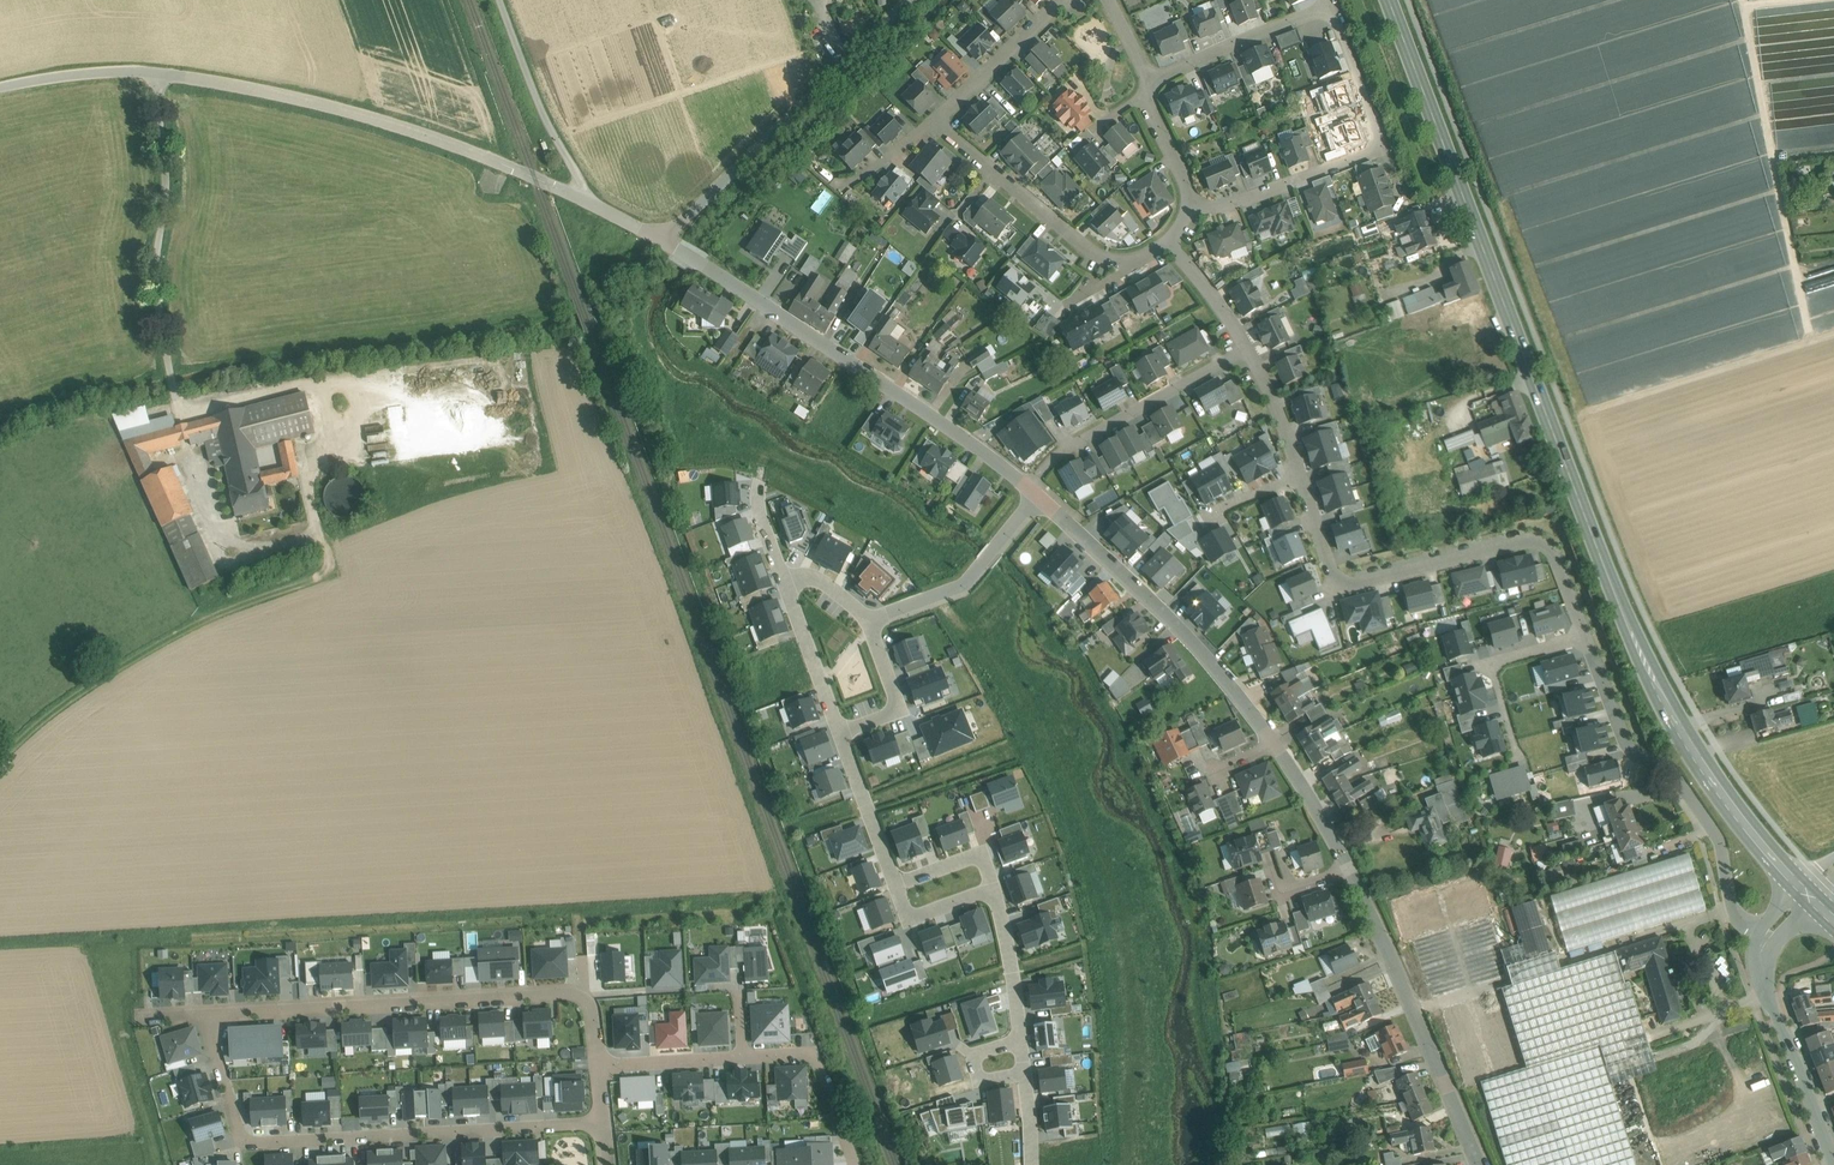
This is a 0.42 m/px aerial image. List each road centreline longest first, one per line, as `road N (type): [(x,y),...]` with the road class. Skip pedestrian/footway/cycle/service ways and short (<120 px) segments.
road 1 (primary): [(1388,0),(1652,679),(1699,764),(1801,893)]
road 2 (unclassified): [(1486,1164),(1368,893),(1308,785),(1216,662),(1038,496)]
road 3 (track): [(163,74),(174,194),(164,304),(175,392),(184,411),(308,384),(320,396),(327,445),(306,472),(317,531),(230,556),(198,466)]
road 4 (unclassified): [(667,244),(535,178),(372,118),(254,90),(127,72),(0,88)]
road 5 (residential): [(602,1123),(254,1142),(242,1139),(206,1015)]
road 6 (unclassified): [(1030,489),(979,445),(667,244)]
road 7 (residential): [(1297,474),(1330,570),(1348,582),(1539,542),(1553,556),(1584,634)]
road 8 (residential): [(206,1015),(581,995)]
road 9 (residential): [(1189,203),(1249,200),(1384,149),(1334,4)]
road 10 (unclassified): [(667,244),(908,0)]
road 11 (residential): [(934,121),(1077,244),(1128,260),(1167,244)]
road 12 (residential): [(1030,489),(1072,444),(1244,351)]
road 13 (residential): [(1762,936),(1763,990),(1830,1164)]
road 14 (track): [(586,200),(531,94),(496,0)]
road 15 (residential): [(814,1056),(596,1068)]
road 16 (residential): [(1334,4),(1145,92)]
road 17 (residential): [(1762,936),(1734,917),(1719,839),(1677,779)]
road 18 (residential): [(1584,634),(1632,751),(1677,779)]
road 19 (residential): [(1584,634),(1502,659),(1494,680),(1513,747)]
road 20 (residential): [(1061,0),(934,121)]
road 21 (residential): [(841,732),(897,885)]
road 22 (residential): [(786,583),(841,732)]
road 23 (residential): [(993,896),(1022,1047)]
road 24 (residential): [(868,625),(894,696),(886,715),(841,732)]
road 25 (residential): [(1244,351),(1297,474)]
road 26 (residential): [(868,625),(965,585),(983,565)]
road 27 (residential): [(1167,244),(1244,351)]
road 28 (residential): [(1022,1047),(974,1057),(979,1087),(1026,1081)]
road 29 (residential): [(897,885),(971,860),(986,866),(993,896)]

